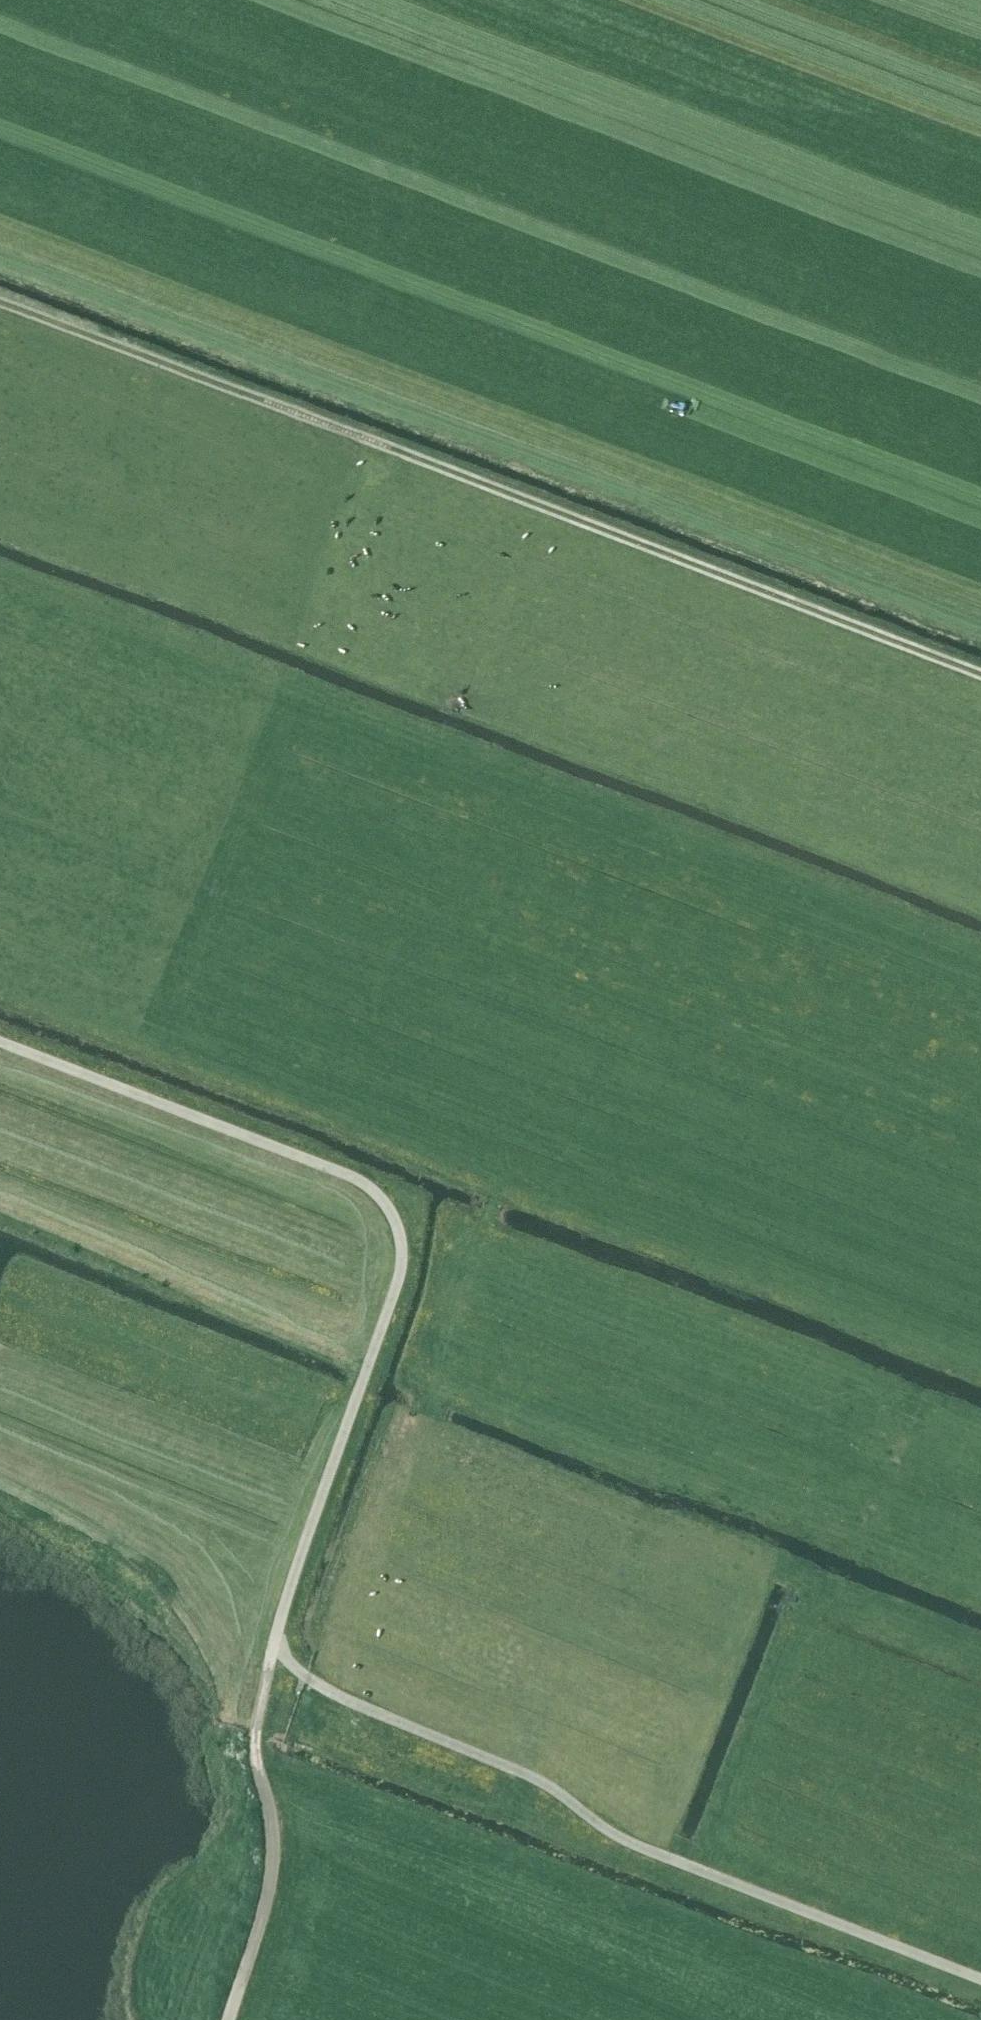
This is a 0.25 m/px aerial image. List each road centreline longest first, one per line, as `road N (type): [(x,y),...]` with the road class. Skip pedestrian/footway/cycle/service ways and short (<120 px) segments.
road 1 (unclassified): [(228,2019),(270,1886),(256,1720),(281,1616),(399,1279),(400,1236),(392,1213),(359,1180),(0,1041)]
road 2 (track): [(0,300),(980,670)]
road 3 (track): [(274,1641),(313,1684),(541,1782),(612,1836),(980,1979)]

